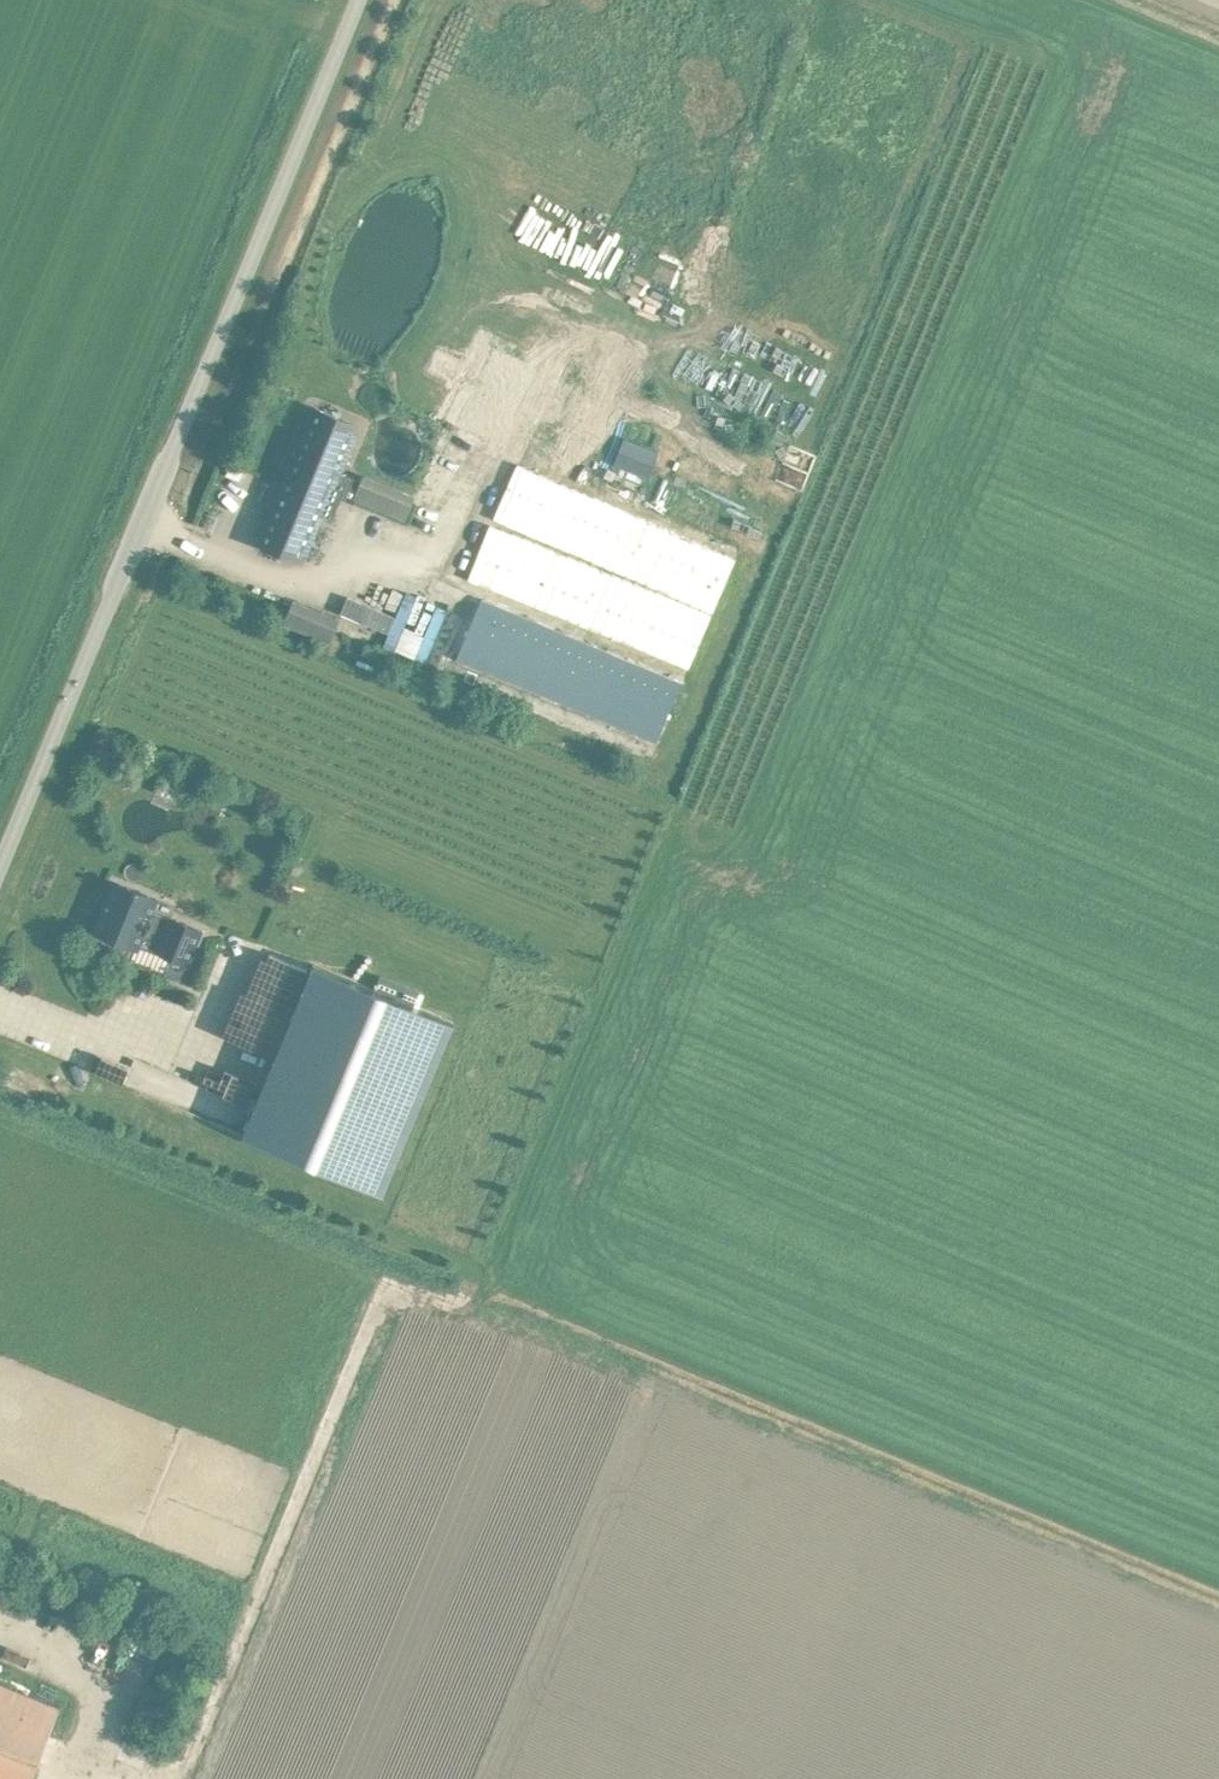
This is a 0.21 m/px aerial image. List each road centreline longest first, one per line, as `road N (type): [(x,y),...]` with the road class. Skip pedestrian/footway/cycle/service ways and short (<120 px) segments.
road 1 (unclassified): [(0,840),(359,0)]

